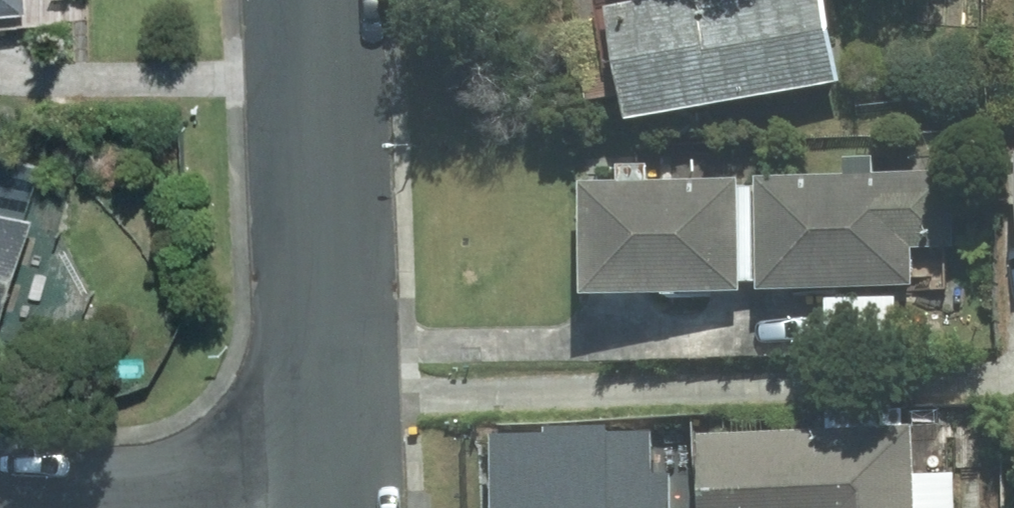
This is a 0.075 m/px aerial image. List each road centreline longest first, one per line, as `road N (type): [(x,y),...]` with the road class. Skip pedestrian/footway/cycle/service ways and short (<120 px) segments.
road 1 (residential): [(328,493),(307,0)]
road 2 (residential): [(0,503),(328,493)]

